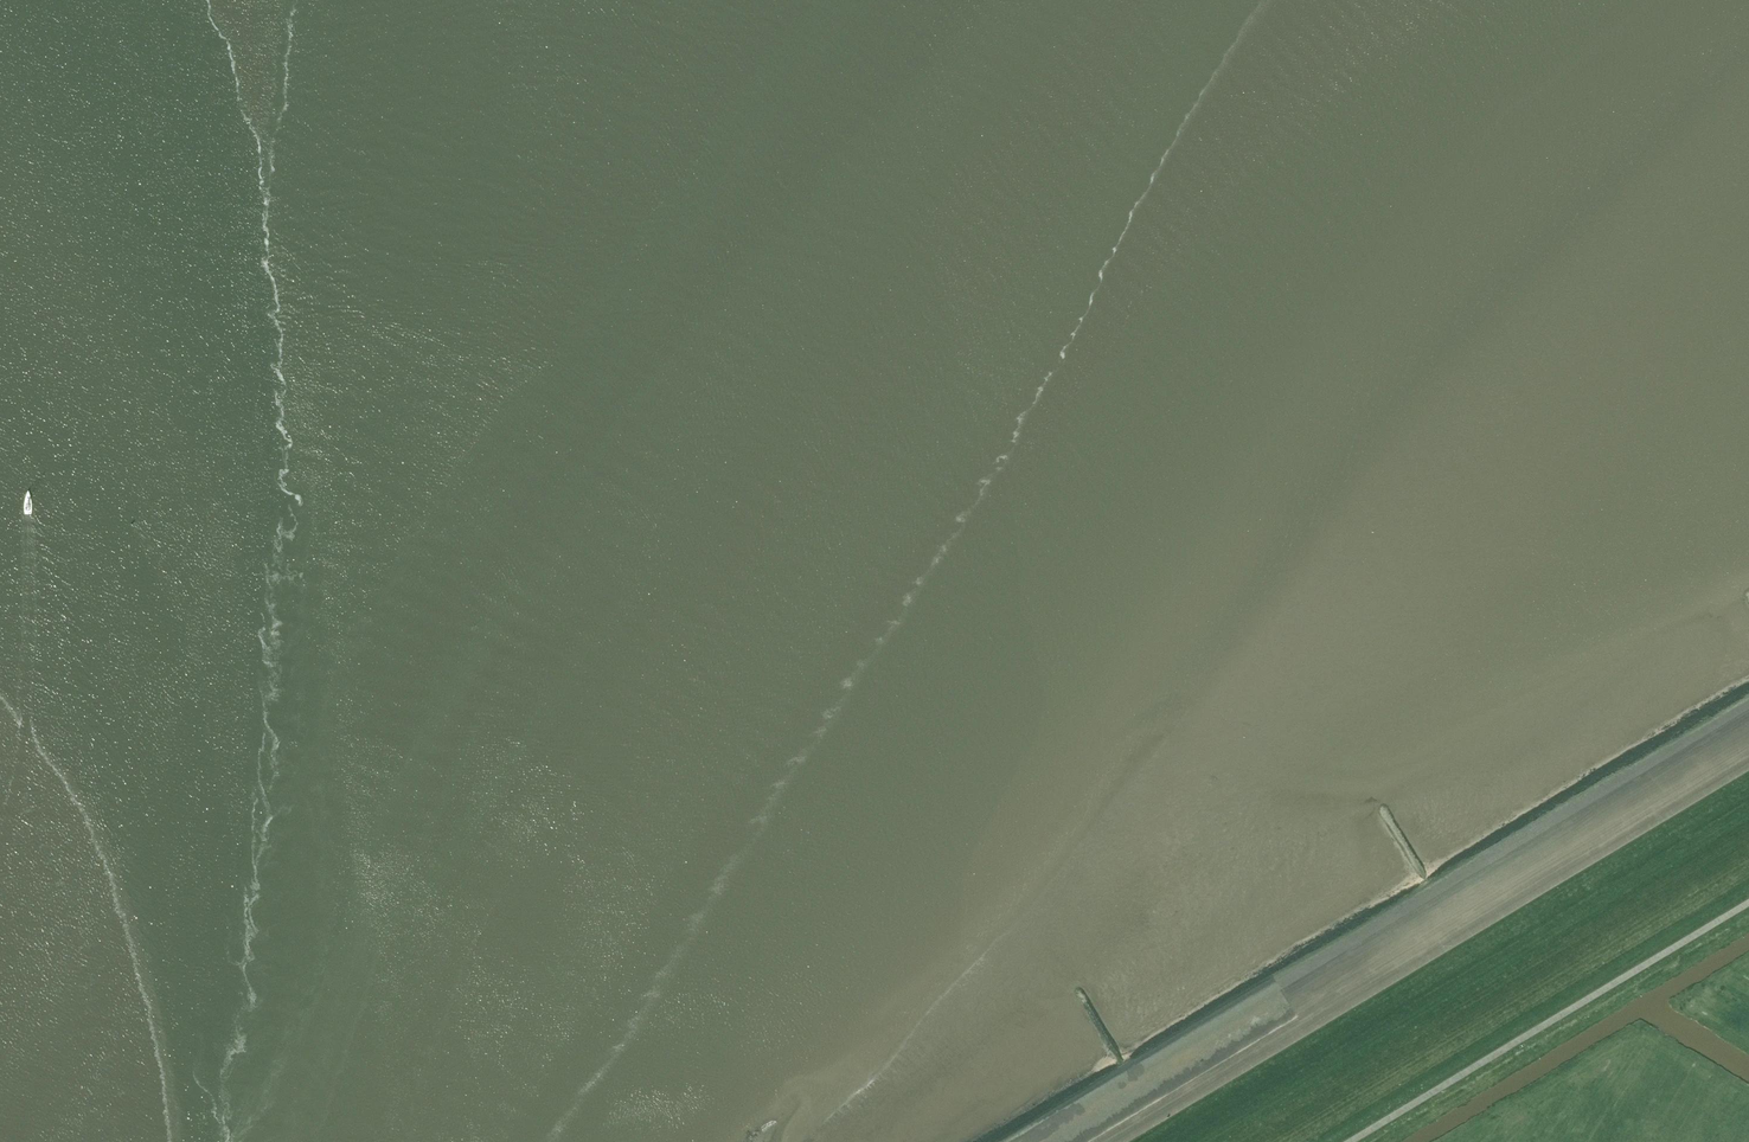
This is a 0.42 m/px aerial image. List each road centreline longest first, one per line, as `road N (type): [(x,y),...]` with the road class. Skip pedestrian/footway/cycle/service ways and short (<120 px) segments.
road 1 (unclassified): [(1355,1141),(1748,908)]

